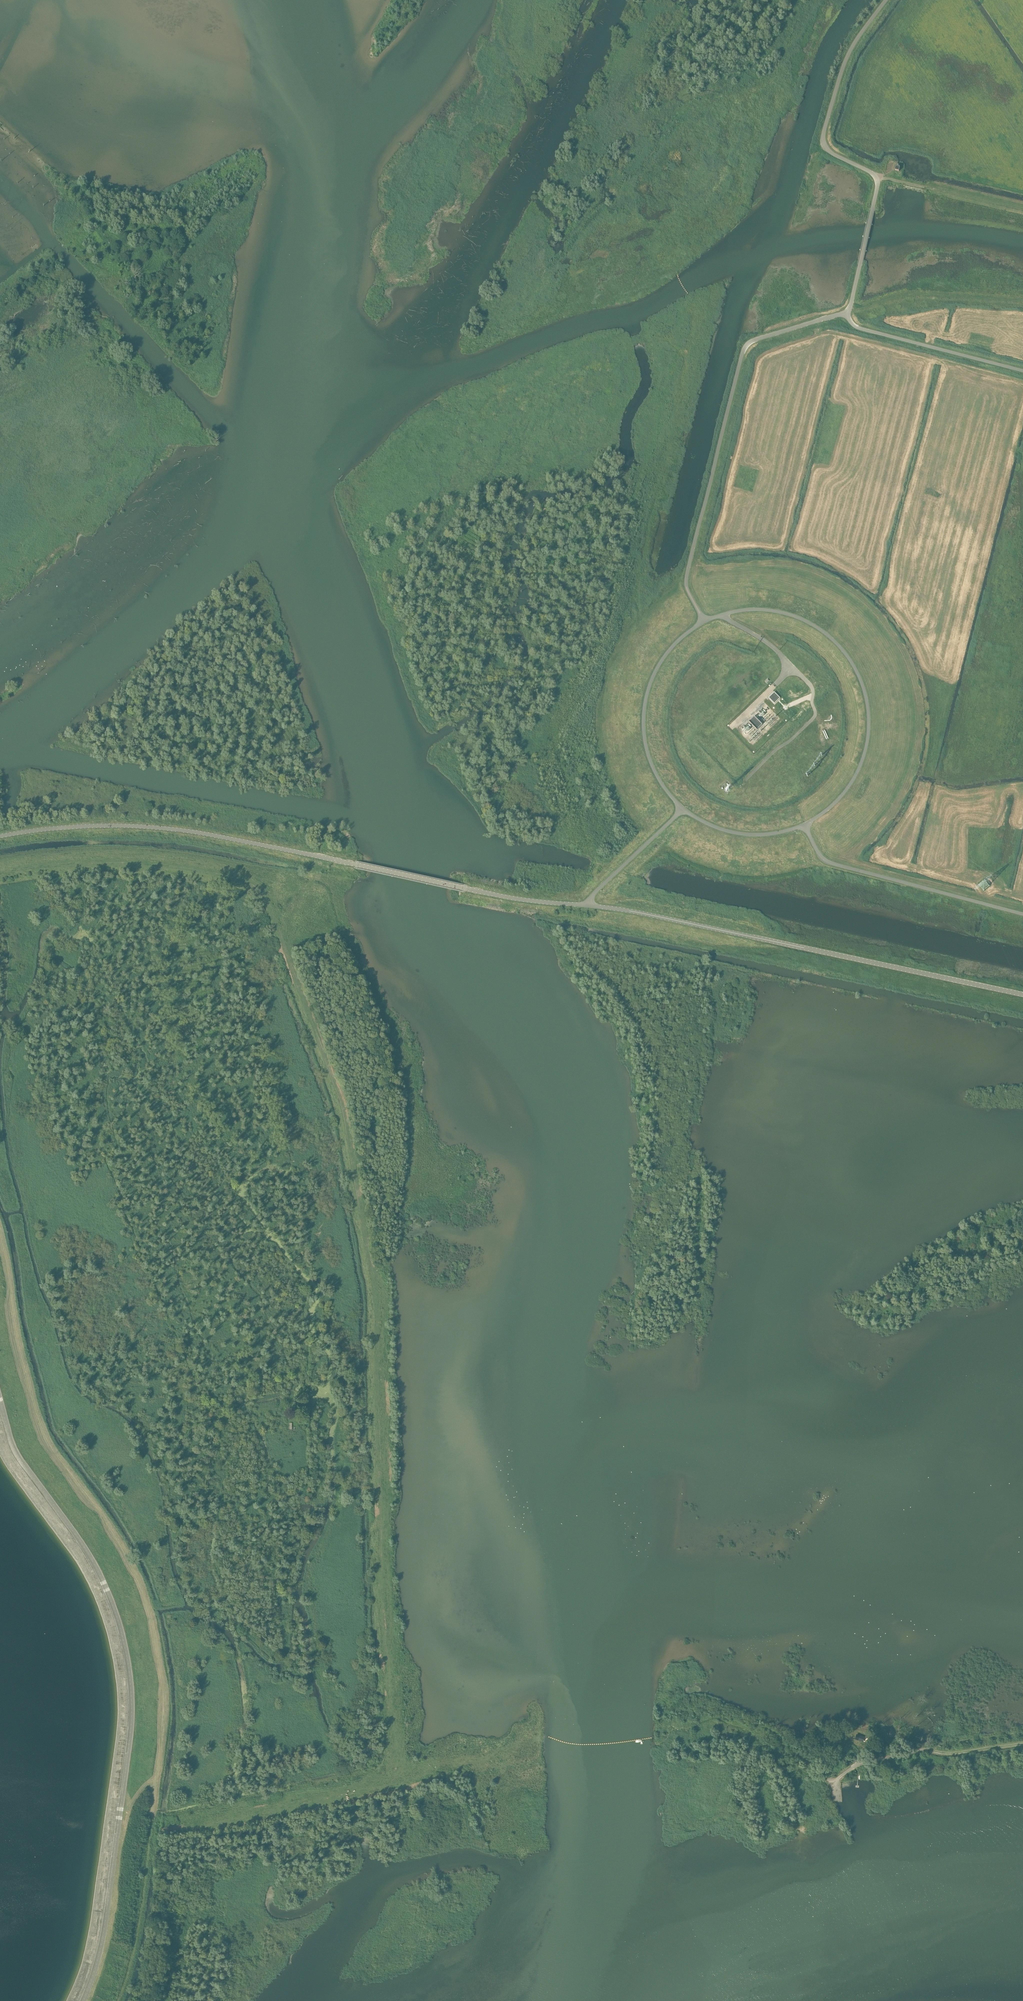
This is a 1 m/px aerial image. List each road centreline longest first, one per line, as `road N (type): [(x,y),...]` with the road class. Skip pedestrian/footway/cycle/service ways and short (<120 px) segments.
road 1 (unclassified): [(463,888),(169,829),(109,826),(0,837)]
road 2 (unclassified): [(586,905),(1022,993)]
road 3 (unclassified): [(703,620),(686,579),(743,348),(848,313)]
road 4 (unclassified): [(805,825),(863,760),(873,726),(864,676),(840,641),(792,613),(747,606),(703,620)]
road 5 (unclassified): [(848,313),(878,182),(822,140),(845,63),(887,0)]
road 6 (unclassified): [(805,825),(827,862),(1022,914)]
road 7 (unclassified): [(703,620),(657,664),(645,699),(648,753),(682,811)]
road 8 (track): [(1022,1744),(865,1761),(834,1782),(835,1799)]
road 9 (unclassified): [(1022,372),(870,331),(848,313)]
road 10 (unclassified): [(586,905),(682,811)]
road 11 (unclassified): [(682,811),(738,833),(805,825)]
road 12 (unclassified): [(463,888),(586,905)]

